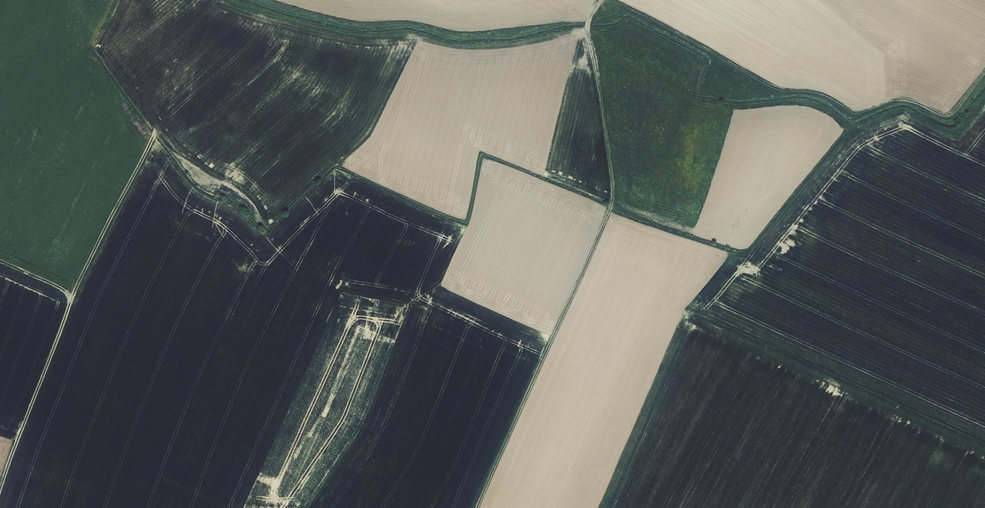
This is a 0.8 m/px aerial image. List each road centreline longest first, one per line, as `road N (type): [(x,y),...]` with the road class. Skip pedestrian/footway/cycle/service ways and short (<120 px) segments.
road 1 (track): [(479,507),(612,202),(588,27),(598,0)]
road 2 (track): [(0,490),(69,304),(59,286),(0,259)]

